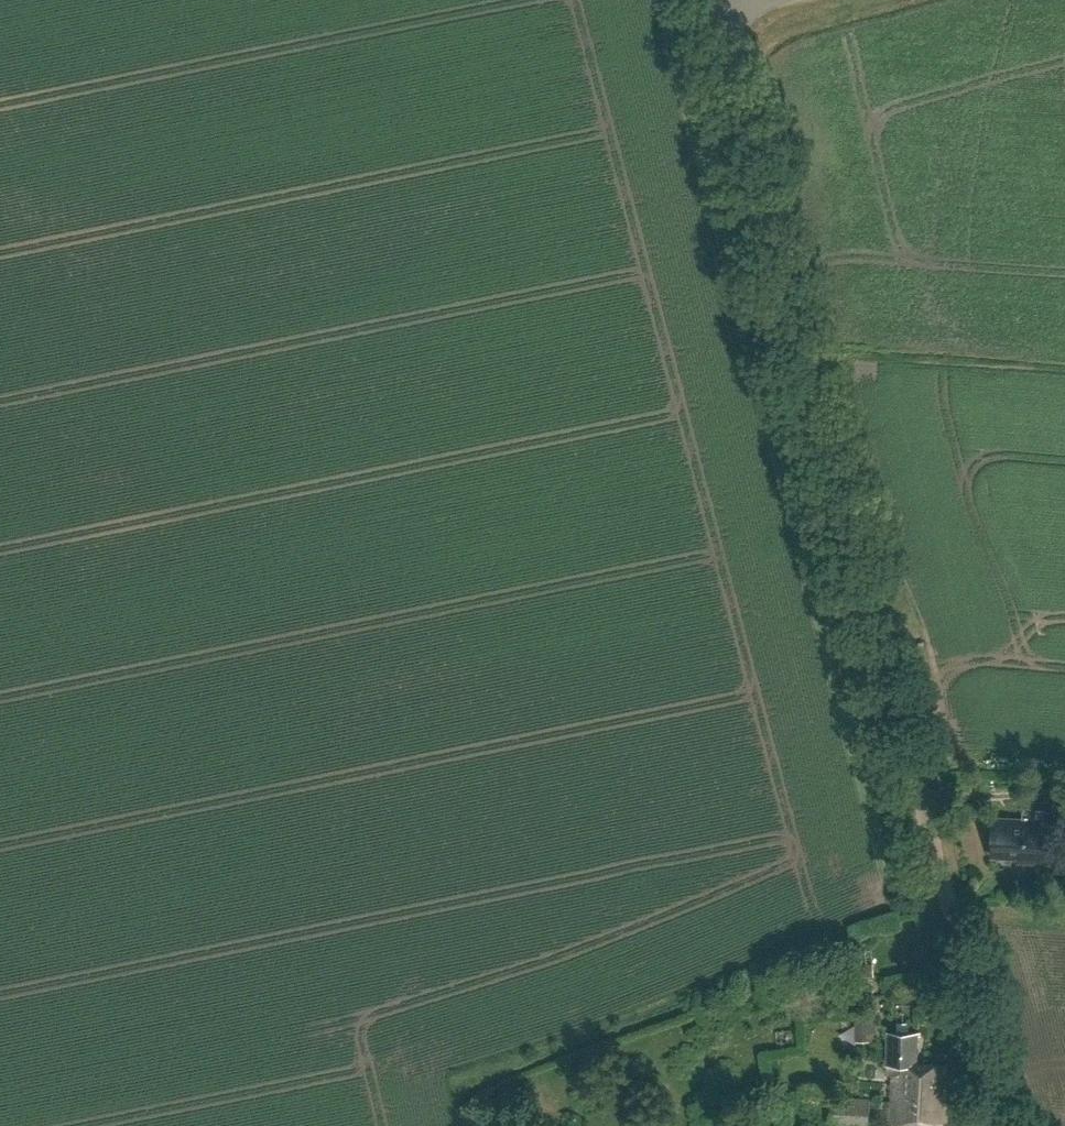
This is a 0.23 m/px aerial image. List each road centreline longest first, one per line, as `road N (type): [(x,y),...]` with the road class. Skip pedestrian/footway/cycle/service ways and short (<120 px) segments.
road 1 (unclassified): [(1006,1125),(714,12)]

